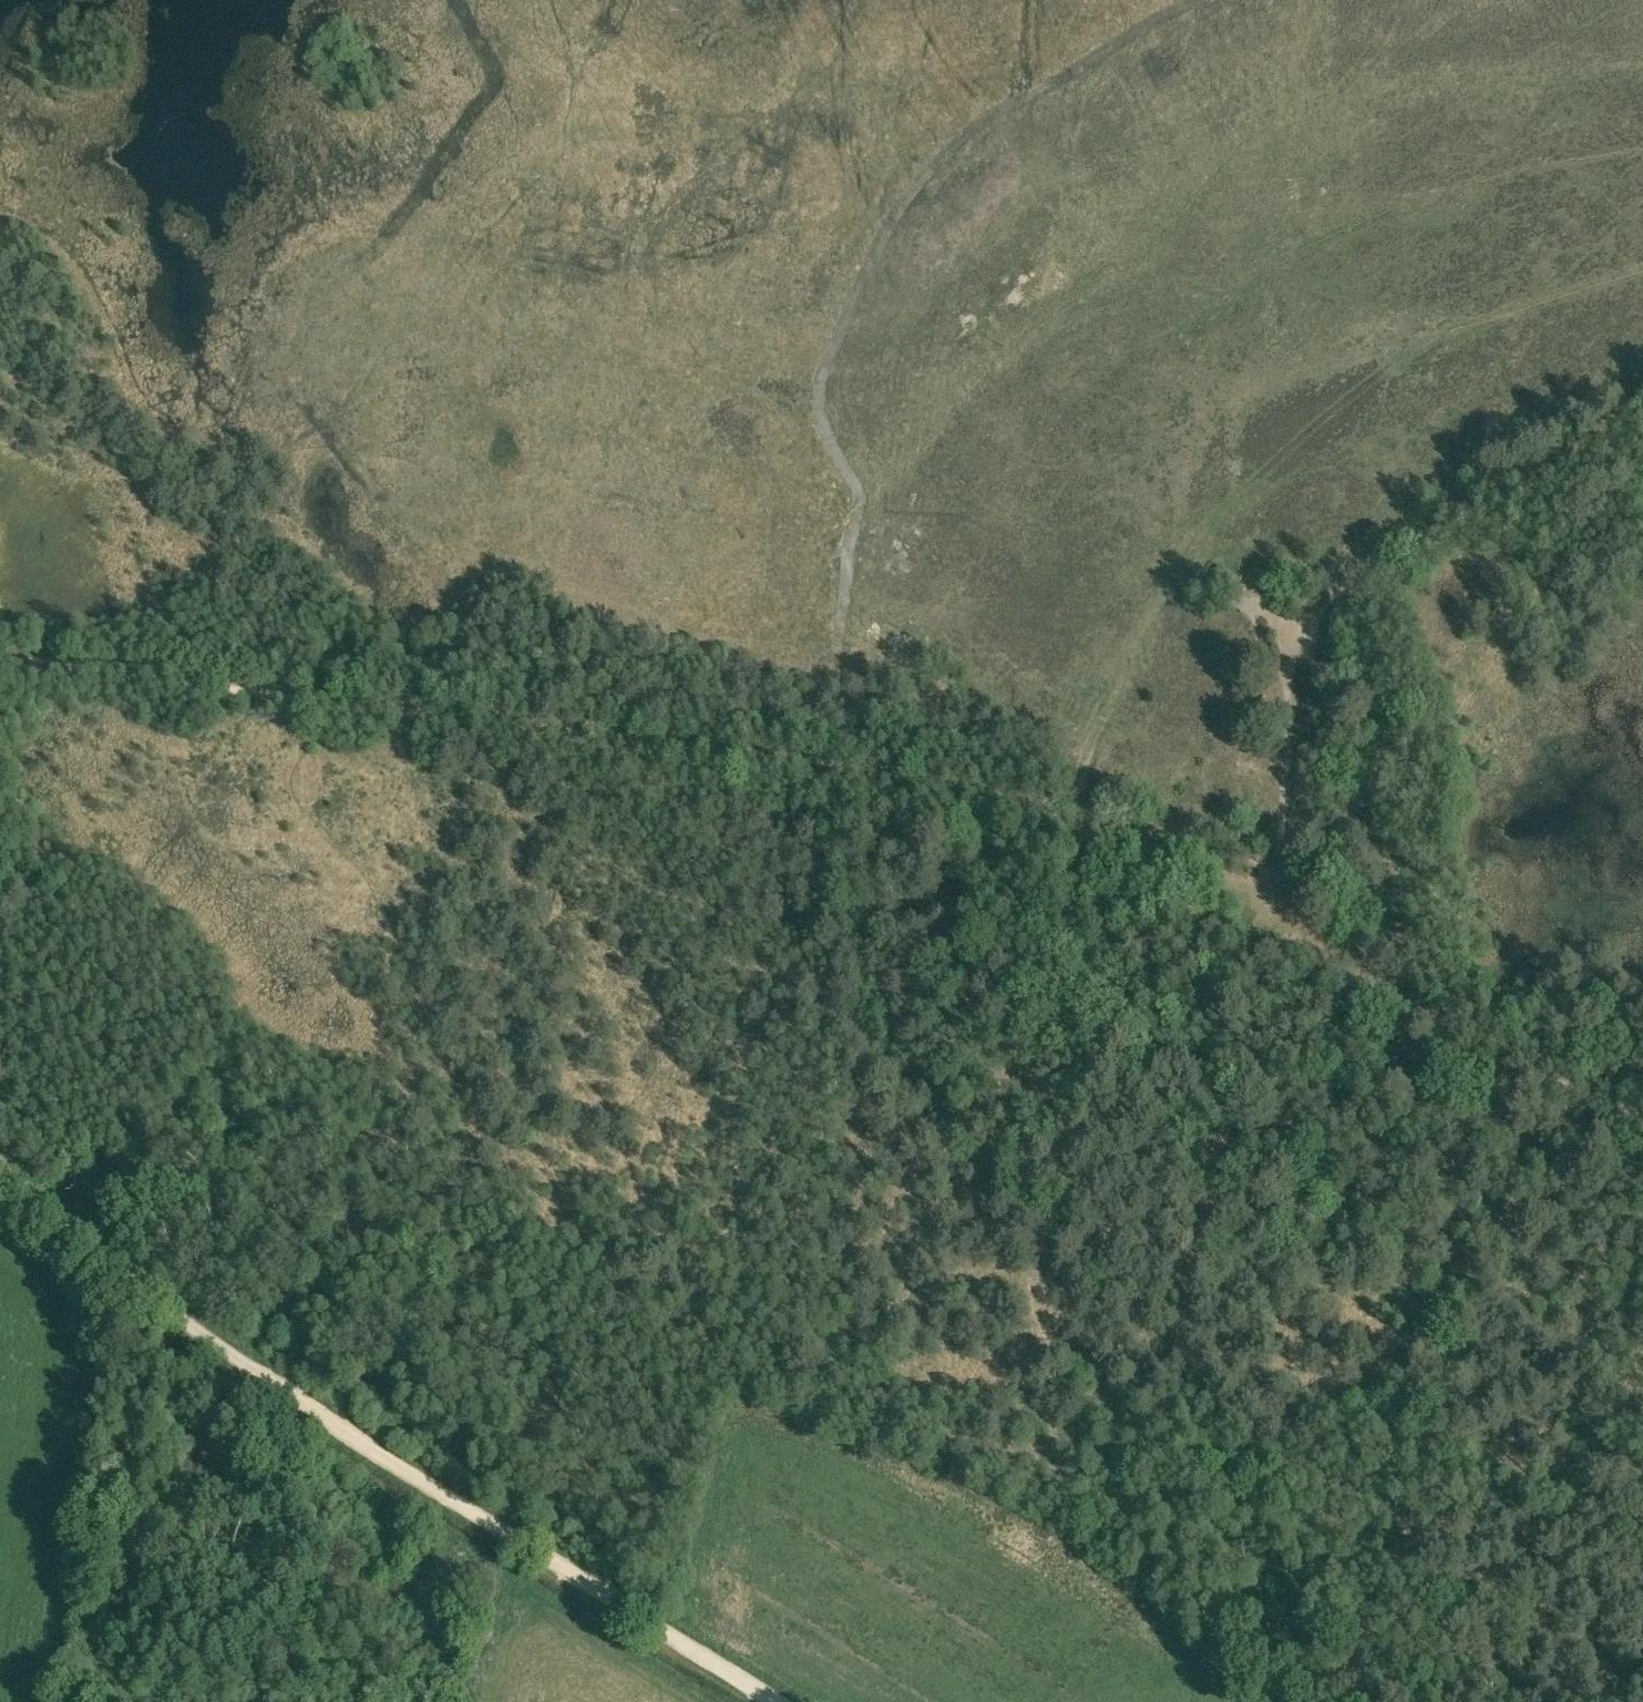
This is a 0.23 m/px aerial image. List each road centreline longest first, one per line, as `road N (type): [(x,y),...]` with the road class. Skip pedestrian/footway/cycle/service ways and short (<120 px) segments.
road 1 (track): [(0,1153),(107,1246),(804,1701)]

